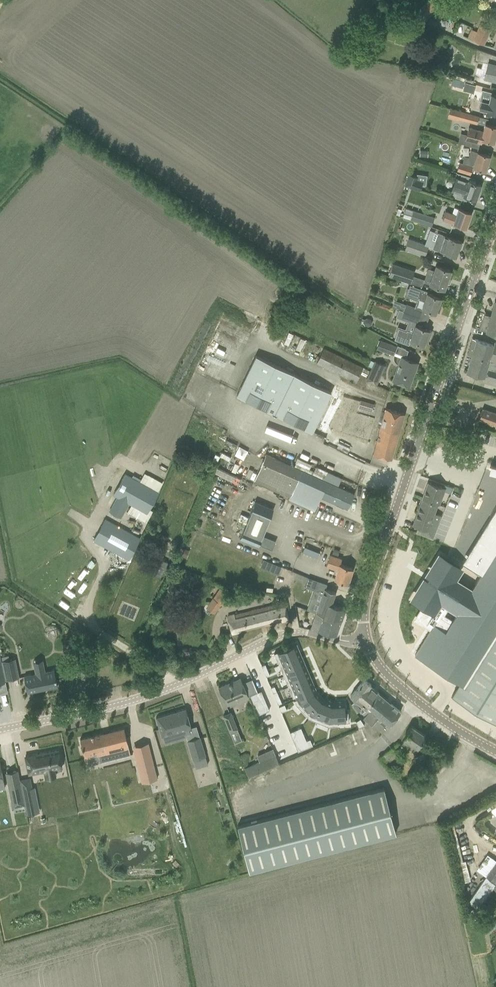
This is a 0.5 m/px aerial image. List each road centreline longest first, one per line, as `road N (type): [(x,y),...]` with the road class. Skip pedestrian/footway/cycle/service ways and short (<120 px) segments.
road 1 (tertiary): [(357,643),(495,207)]
road 2 (unclassified): [(0,731),(157,693),(275,637),(297,633),(357,643)]
road 3 (tertiary): [(495,753),(432,718),(357,643)]

